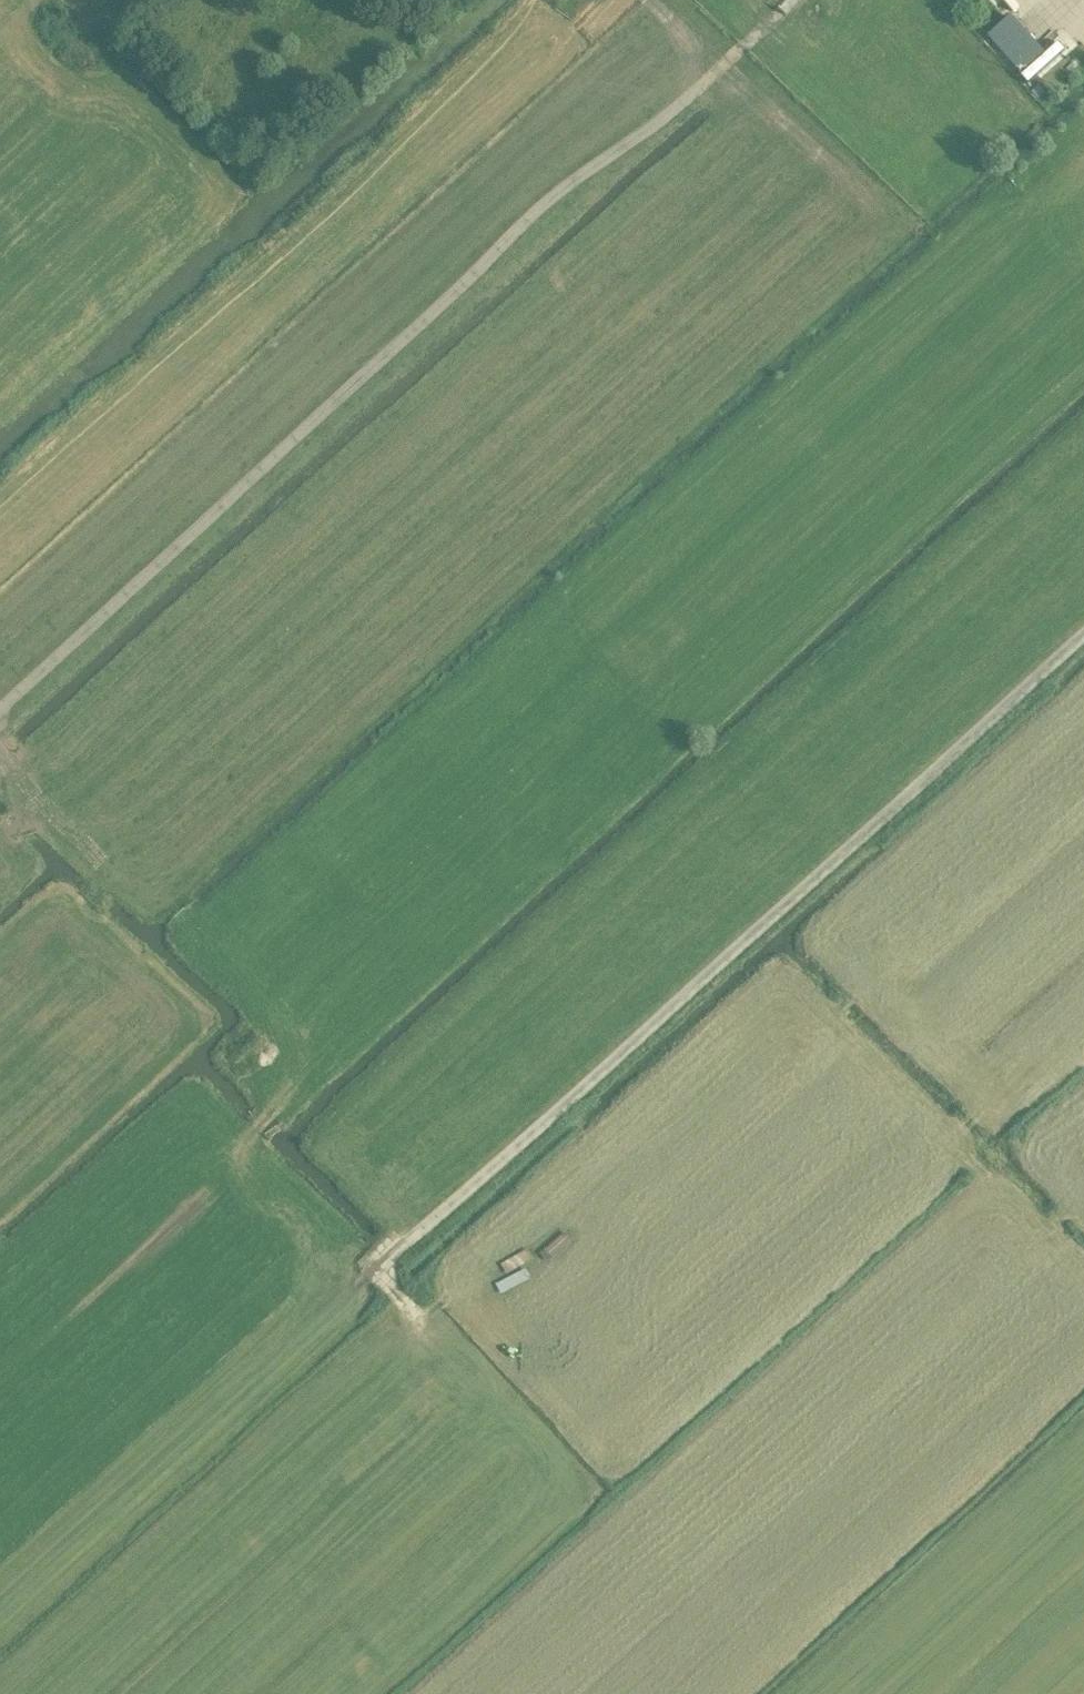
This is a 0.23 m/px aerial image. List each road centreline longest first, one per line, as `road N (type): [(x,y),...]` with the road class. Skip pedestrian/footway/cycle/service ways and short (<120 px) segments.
road 1 (track): [(0,709),(553,195),(652,127),(794,0)]
road 2 (track): [(1083,633),(374,1270),(412,1312)]

